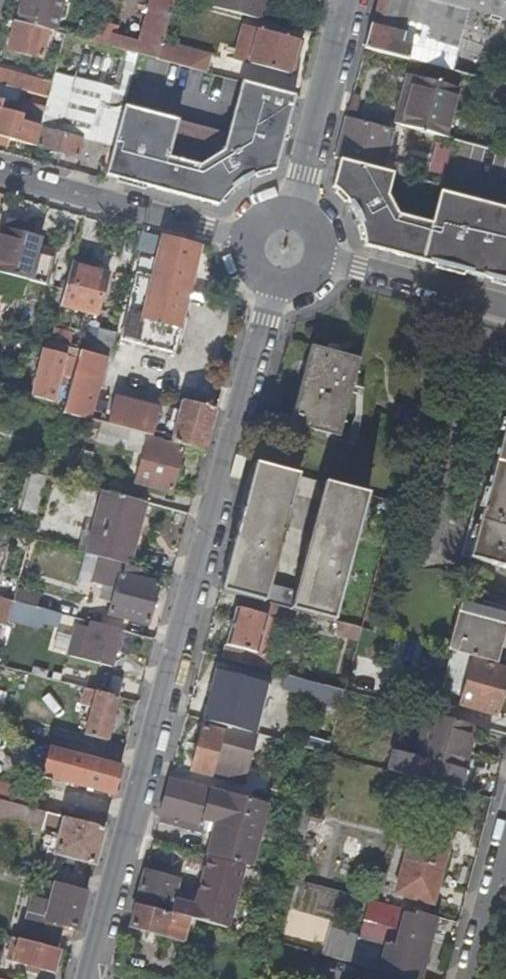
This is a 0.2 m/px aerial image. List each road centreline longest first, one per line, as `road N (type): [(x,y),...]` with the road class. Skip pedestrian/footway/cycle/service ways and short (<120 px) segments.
road 1 (residential): [(87,978),(269,286)]
road 2 (residential): [(241,242),(0,173)]
road 3 (residential): [(287,214),(348,0)]
road 4 (residential): [(505,311),(314,259)]
road 5 (residential): [(505,861),(478,978)]

